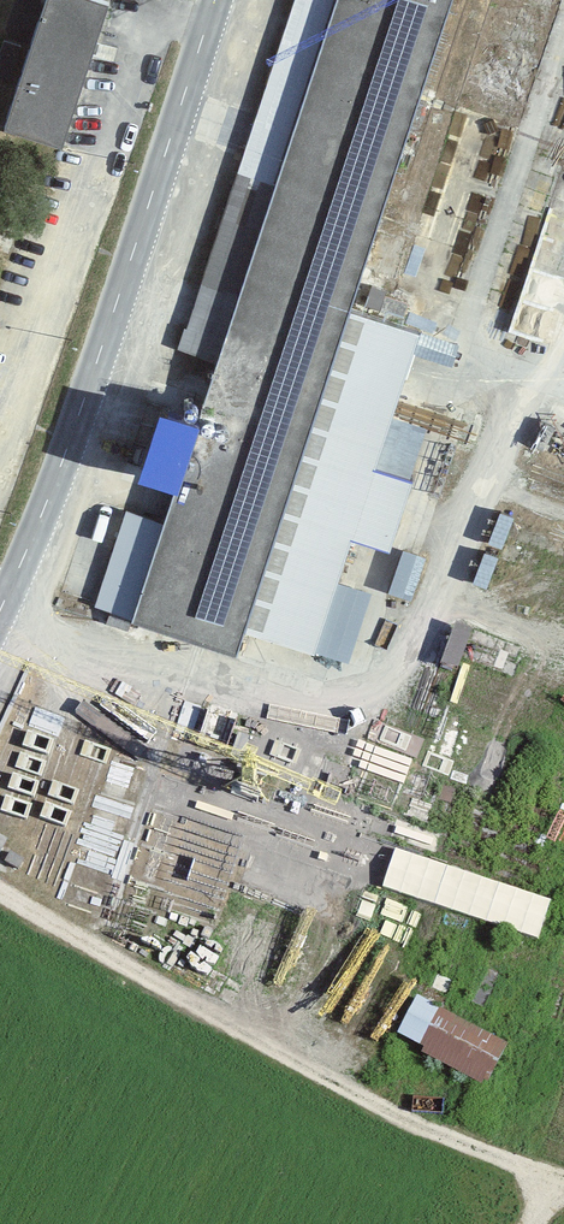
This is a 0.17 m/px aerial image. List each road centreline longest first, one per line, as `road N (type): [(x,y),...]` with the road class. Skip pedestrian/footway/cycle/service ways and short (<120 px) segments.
road 1 (tertiary): [(220,0),(160,188),(0,595)]
road 2 (track): [(0,897),(398,1117),(563,1176)]

